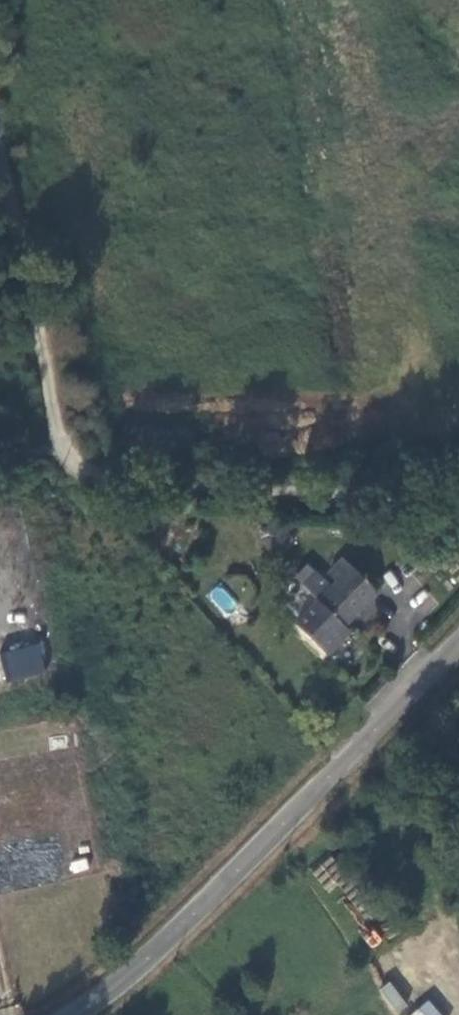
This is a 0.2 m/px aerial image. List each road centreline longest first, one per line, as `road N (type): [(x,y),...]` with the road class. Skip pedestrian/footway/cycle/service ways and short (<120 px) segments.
road 1 (unclassified): [(458,645),(148,962),(80,1014)]
road 2 (track): [(458,502),(280,472),(89,470)]
road 3 (track): [(89,470),(0,143)]

